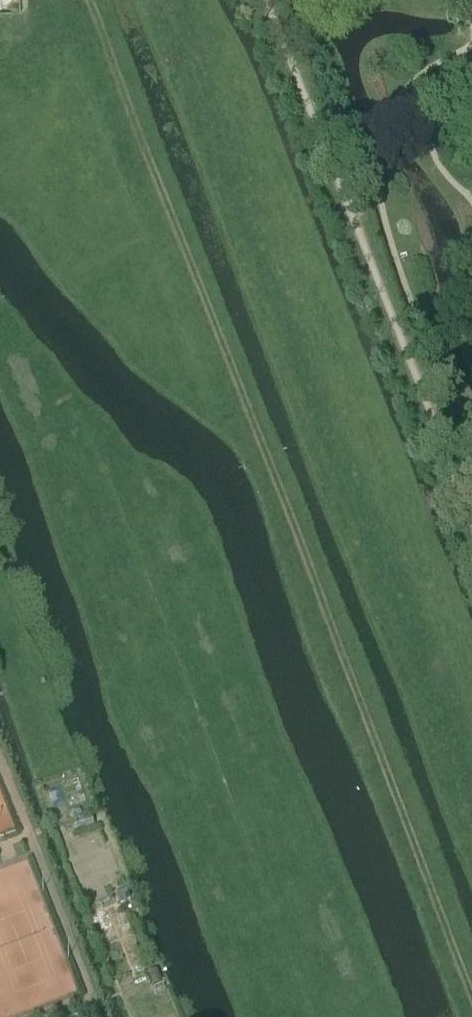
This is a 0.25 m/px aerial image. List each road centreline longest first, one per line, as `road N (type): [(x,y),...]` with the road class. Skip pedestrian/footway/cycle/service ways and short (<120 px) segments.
road 1 (track): [(471,1005),(92,0)]

